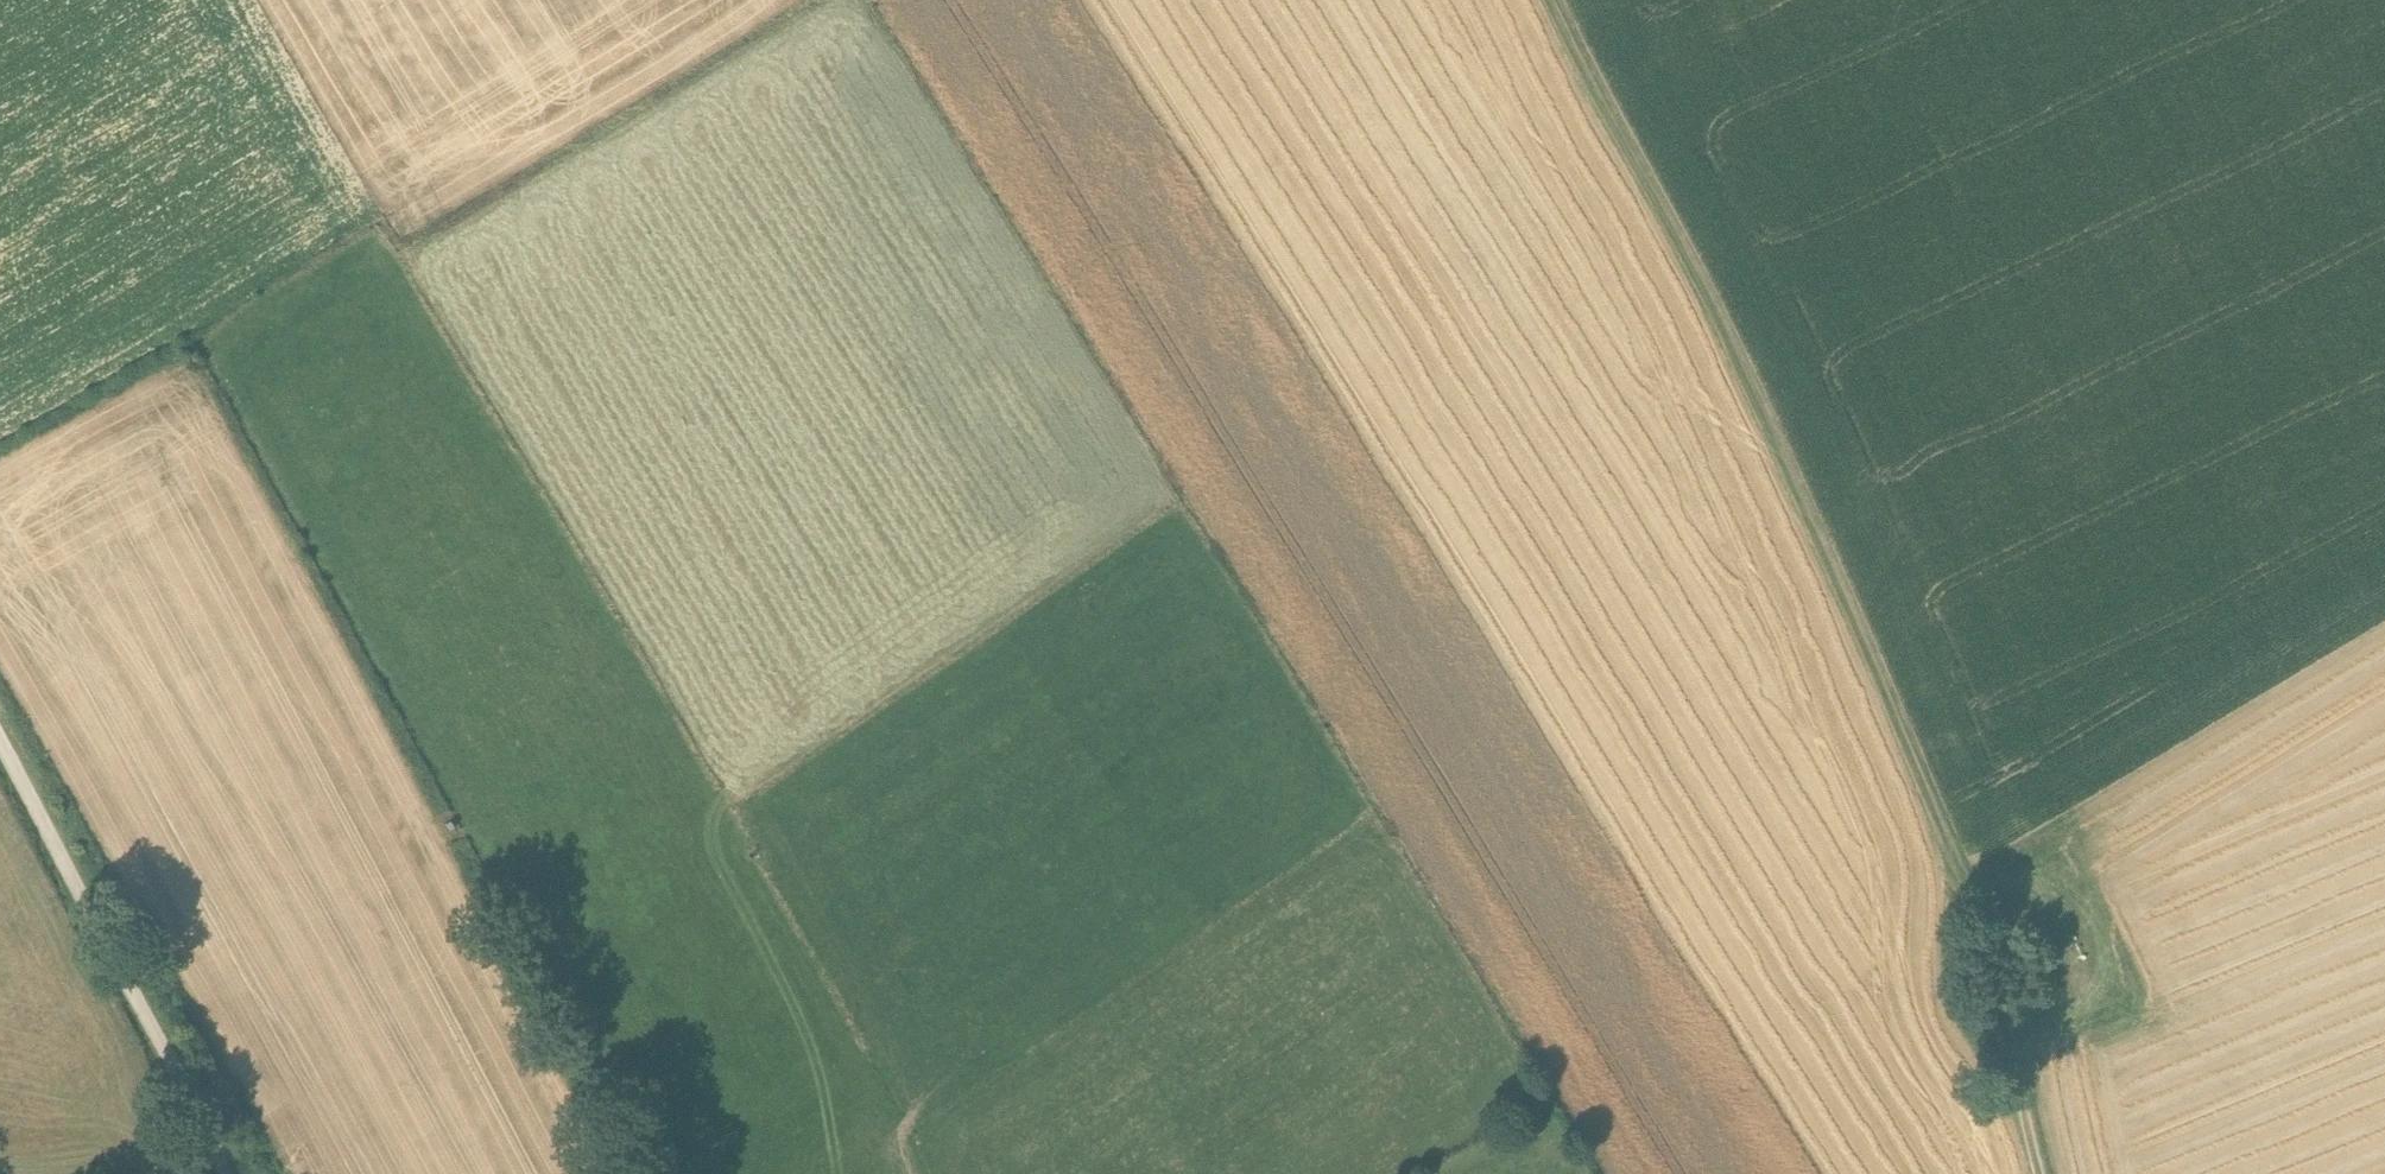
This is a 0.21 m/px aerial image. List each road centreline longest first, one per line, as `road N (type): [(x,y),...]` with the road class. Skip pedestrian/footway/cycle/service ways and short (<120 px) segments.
road 1 (track): [(236,1173),(0,739)]
road 2 (track): [(2040,1173),(2016,1095),(2023,1067),(2069,987),(2059,926),(2025,908)]

